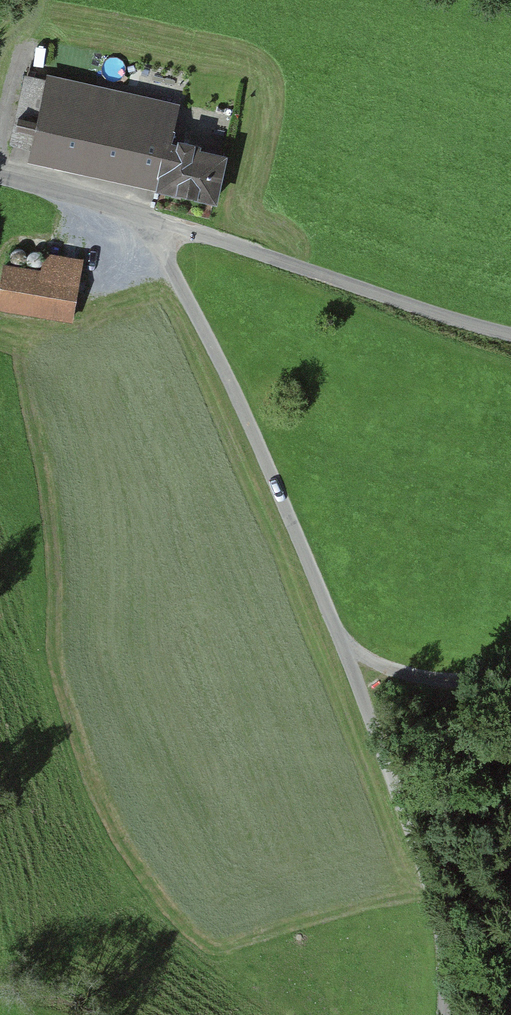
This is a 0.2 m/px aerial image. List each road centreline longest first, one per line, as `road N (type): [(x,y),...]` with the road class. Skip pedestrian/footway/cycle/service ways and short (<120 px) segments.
road 1 (unclassified): [(442,1014),(446,942),(420,850),(271,477),(142,214)]
road 2 (unclassified): [(142,214),(510,335)]
road 3 (track): [(510,673),(359,693)]
road 4 (unclassified): [(0,176),(142,214)]

